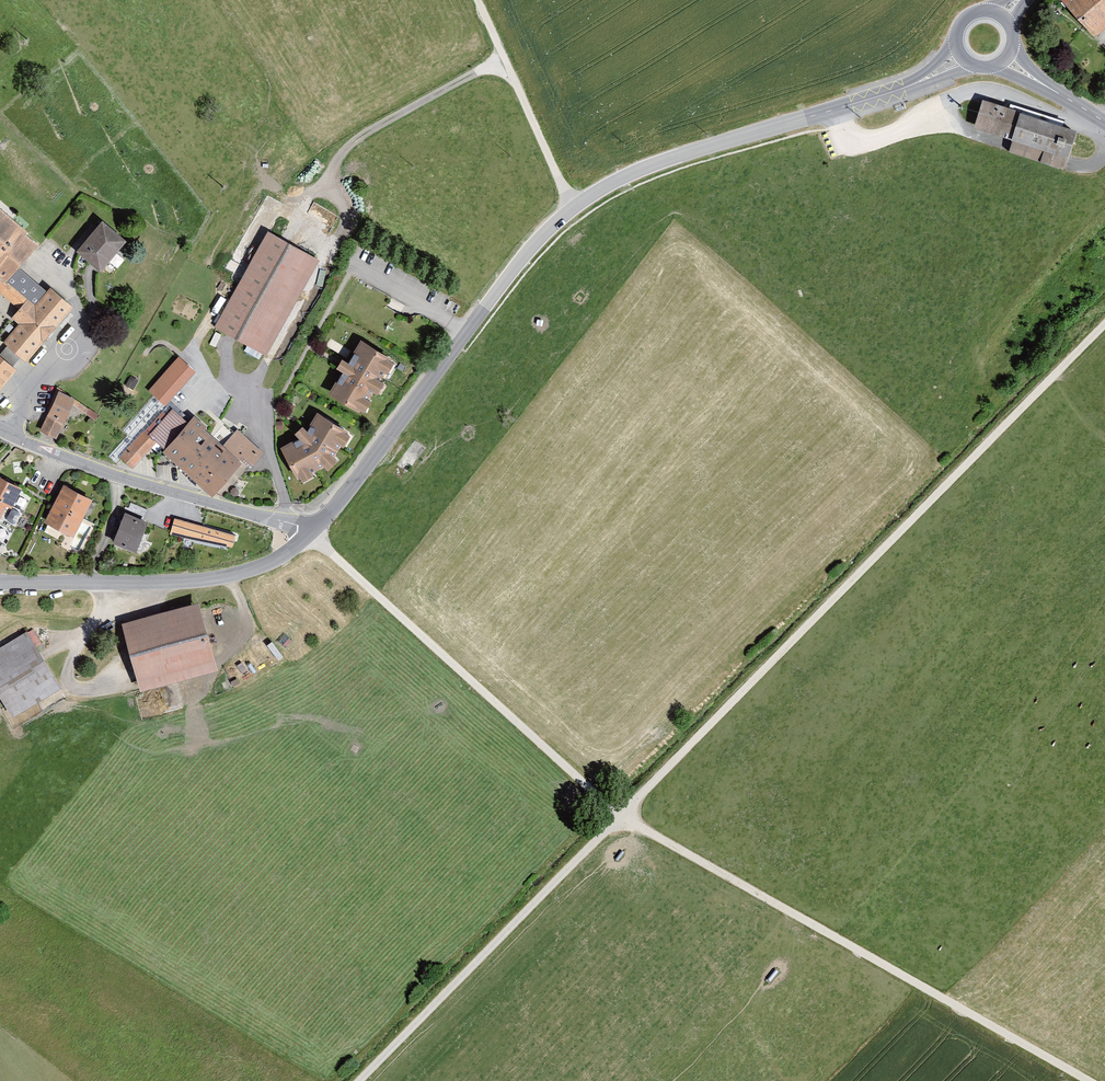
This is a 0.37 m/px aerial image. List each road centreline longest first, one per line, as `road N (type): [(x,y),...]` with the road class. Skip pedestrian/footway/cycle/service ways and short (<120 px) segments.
road 1 (tertiary): [(621,814),(1104,324)]
road 2 (track): [(1089,1080),(621,814)]
road 3 (tertiary): [(572,209),(633,172),(901,89),(961,54)]
road 4 (unclassified): [(309,532),(621,814)]
road 5 (tertiary): [(309,532),(524,255),(572,209)]
road 6 (tertiary): [(359,1080),(621,814)]
road 7 (unclassified): [(0,428),(92,467),(309,532)]
road 8 (tertiary): [(0,583),(219,577),(278,558),(309,532)]
road 9 (unclassified): [(478,0),(572,209)]

